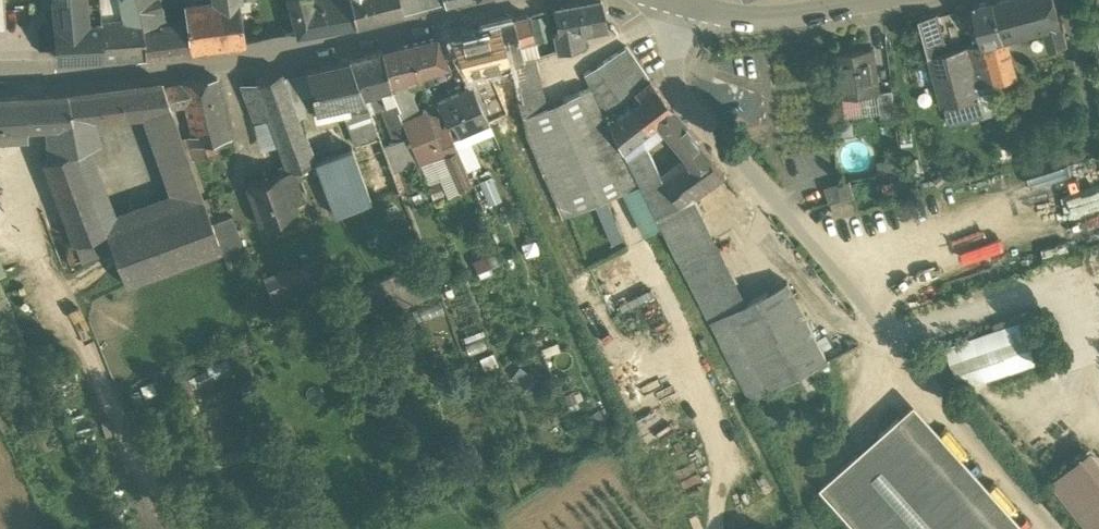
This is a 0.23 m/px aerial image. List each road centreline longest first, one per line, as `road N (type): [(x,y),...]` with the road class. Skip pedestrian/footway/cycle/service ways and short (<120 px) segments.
road 1 (secondary): [(525,0),(252,59),(0,76)]
road 2 (secondary): [(889,0),(755,19),(692,0)]

